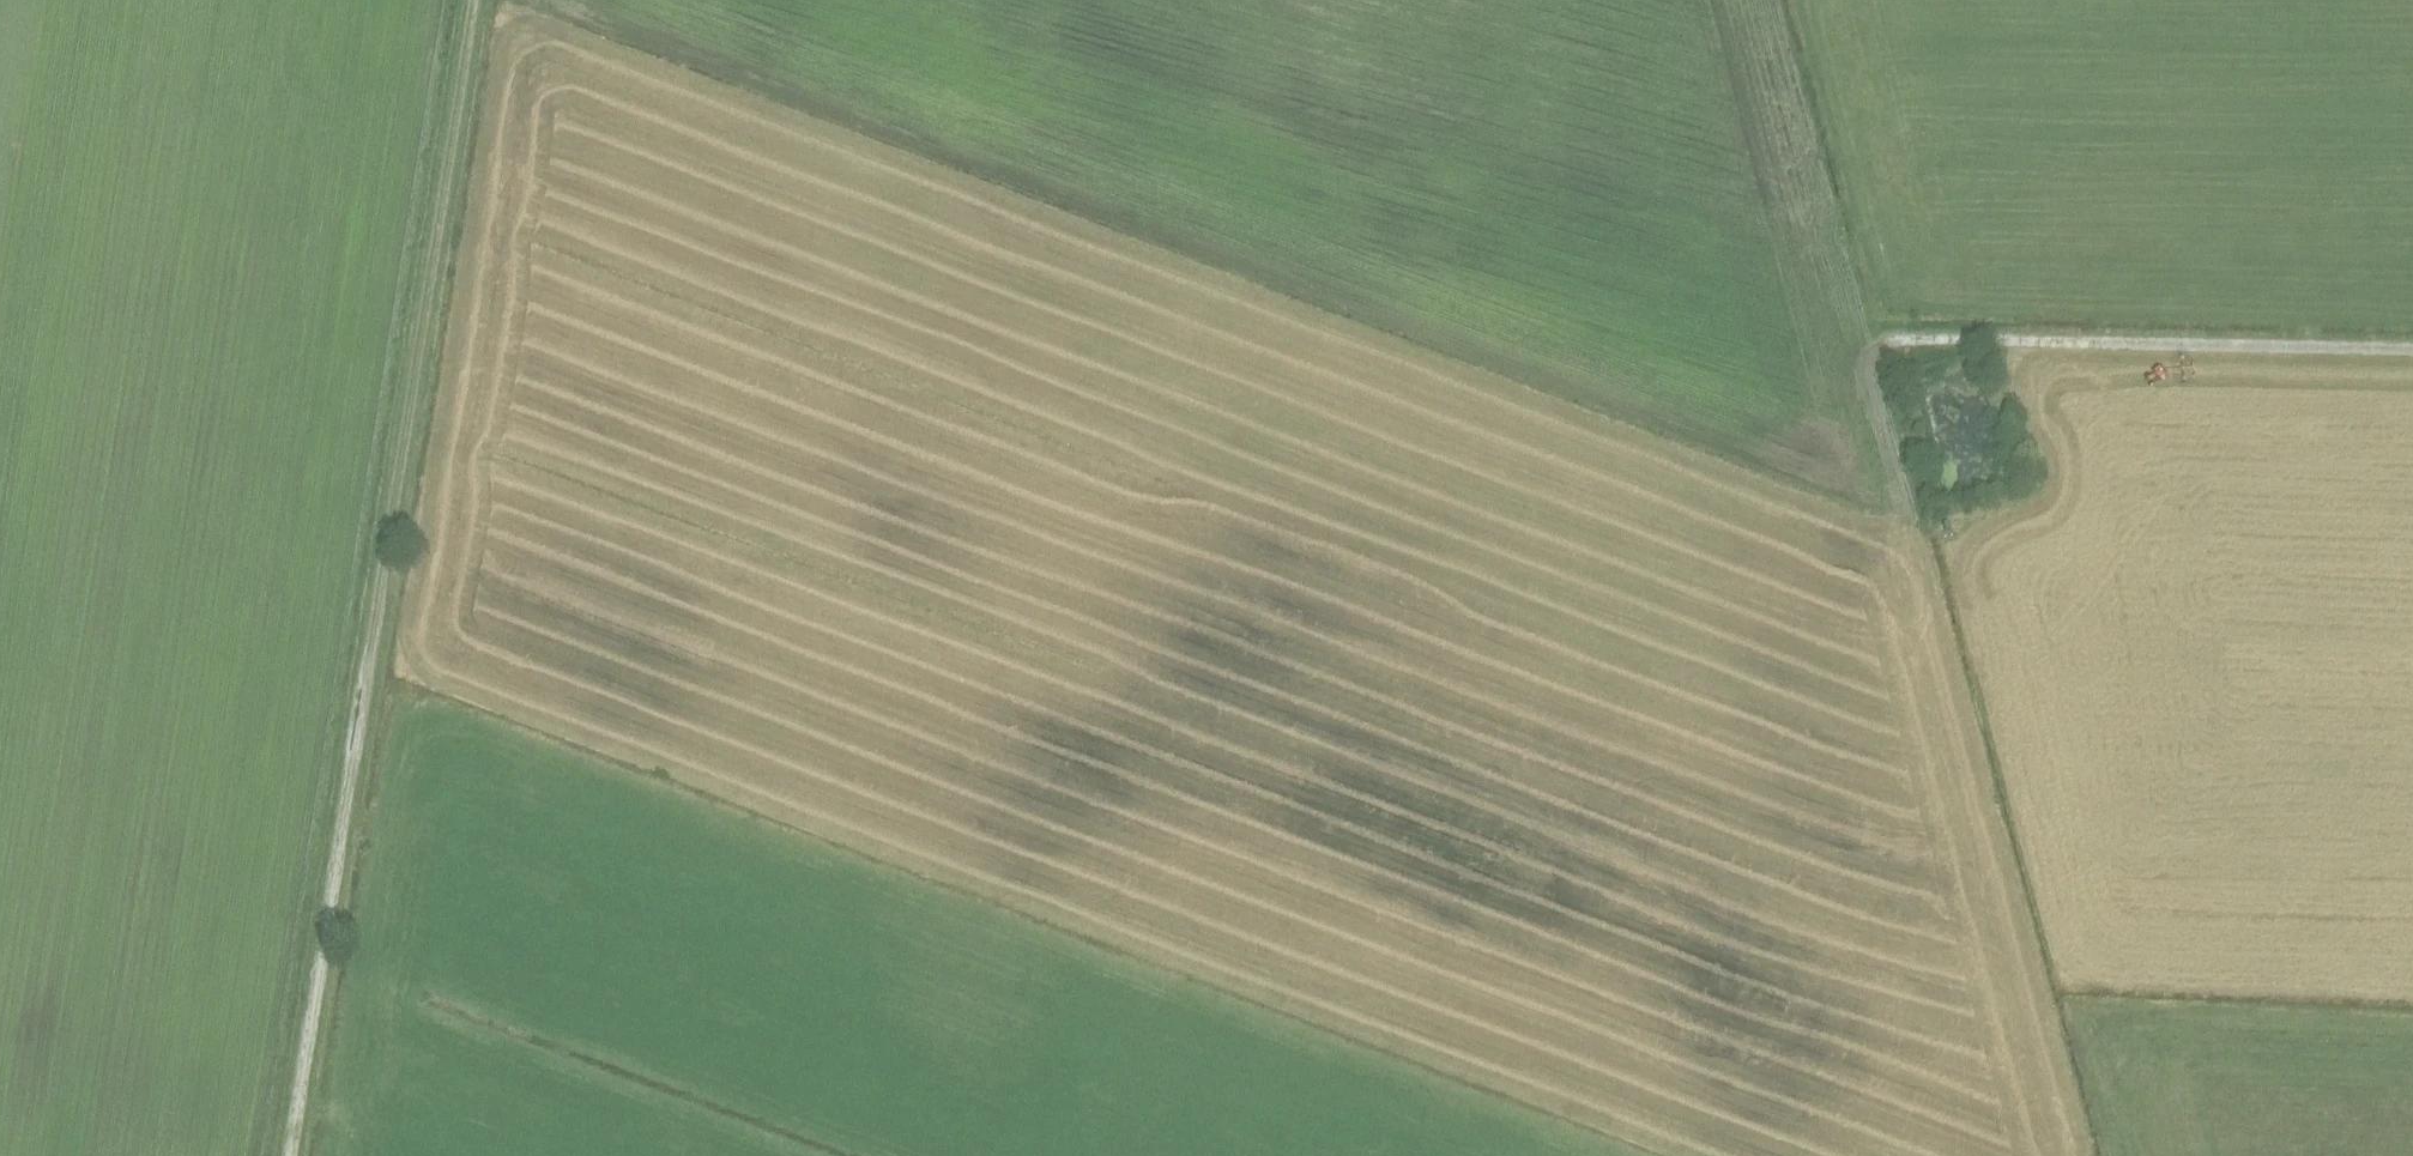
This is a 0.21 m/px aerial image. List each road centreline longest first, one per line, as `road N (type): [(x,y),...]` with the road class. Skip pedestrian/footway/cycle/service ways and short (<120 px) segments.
road 1 (track): [(473,0),(291,1155)]

